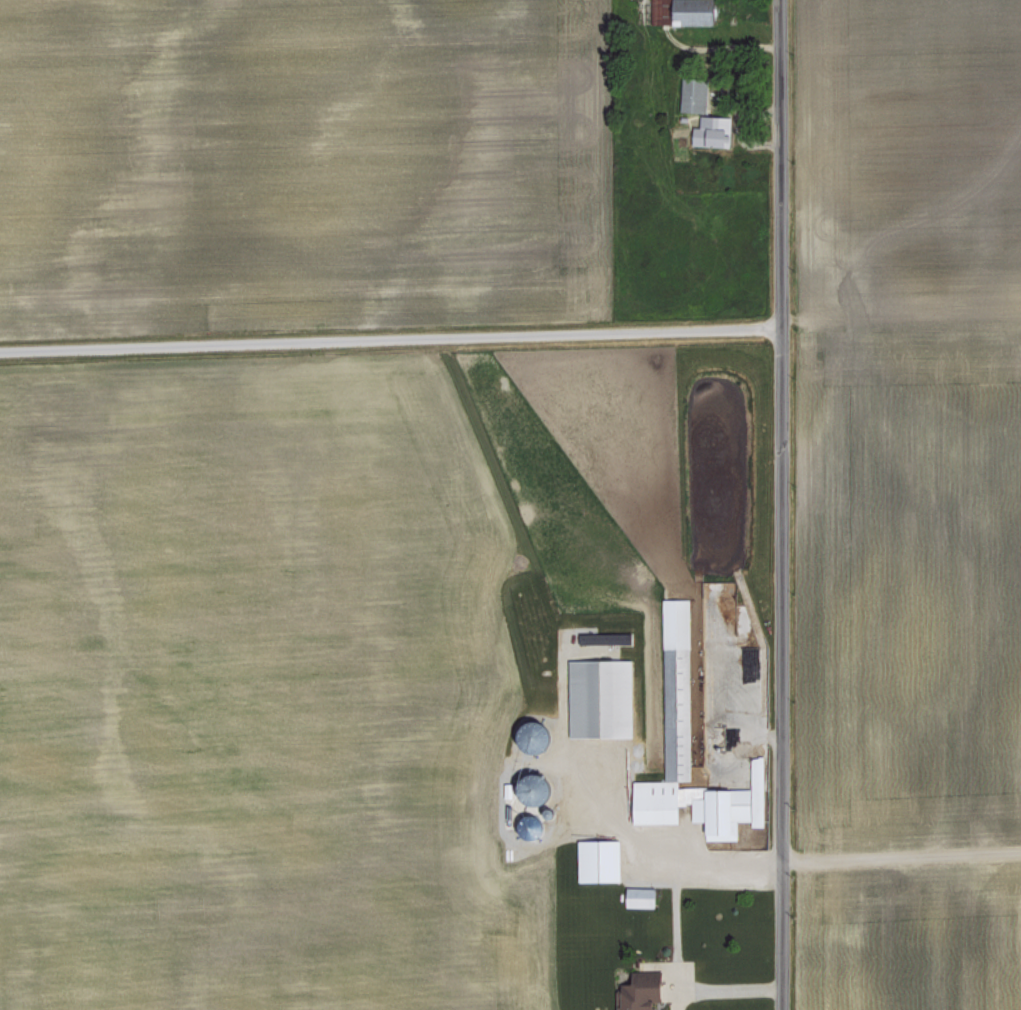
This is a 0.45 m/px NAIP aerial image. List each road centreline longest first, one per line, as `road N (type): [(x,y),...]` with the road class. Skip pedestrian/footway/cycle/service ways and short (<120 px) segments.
road 1 (residential): [(778,1009),(776,0)]
road 2 (residential): [(0,351),(776,327)]

